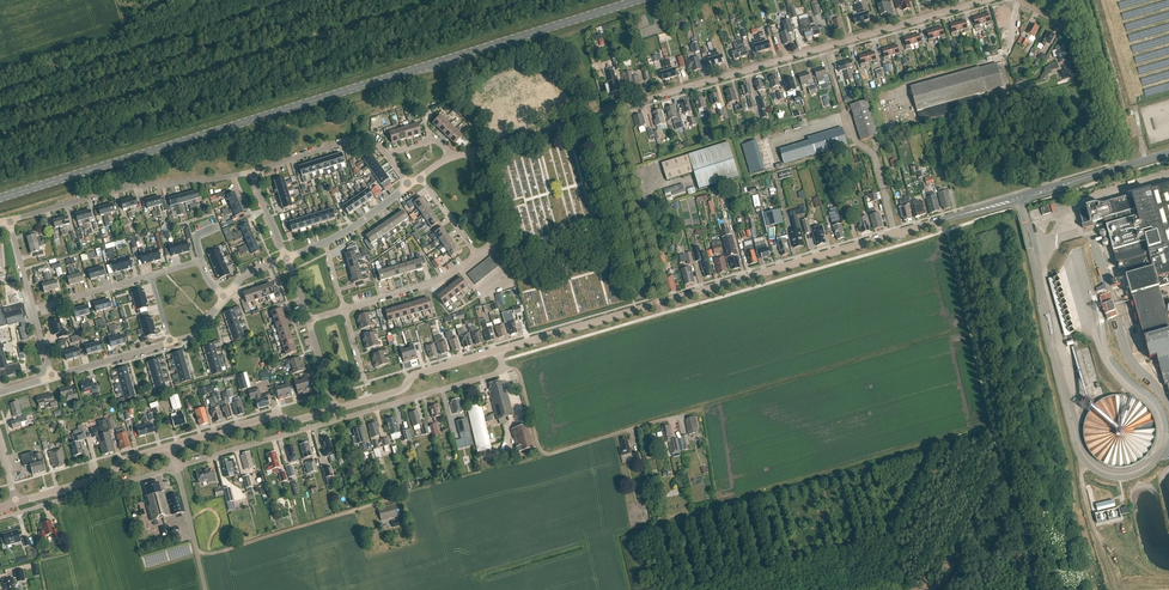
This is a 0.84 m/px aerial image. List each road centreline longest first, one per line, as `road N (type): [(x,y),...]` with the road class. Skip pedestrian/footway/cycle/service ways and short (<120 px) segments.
road 1 (primary): [(0,198),(638,0)]
road 2 (track): [(0,167),(542,0)]
road 3 (tertiary): [(660,303),(1119,168)]
road 4 (residential): [(609,110),(987,0)]
road 5 (residential): [(498,350),(502,367),(491,375),(176,468)]
road 6 (track): [(502,367),(518,374),(544,454),(688,412)]
road 7 (residential): [(10,221),(124,188),(253,172)]
road 8 (track): [(196,550),(214,553),(395,499)]
road 9 (residential): [(660,303),(609,110)]
road 10 (residential): [(176,468),(3,518)]
road 11 (tertiary): [(334,409),(498,350)]
road 12 (tertiary): [(169,446),(260,419),(334,409)]
road 13 (tertiary): [(498,350),(660,303)]
road 14 (tertiary): [(17,503),(101,479),(124,459),(169,446)]
road 15 (unclassified): [(1119,168),(1075,26)]
road 16 (residential): [(469,153),(609,110)]
road 17 (residential): [(253,172),(362,138),(388,157)]
road 18 (residential): [(345,310),(443,279),(477,254)]
road 19 (residential): [(51,377),(171,342)]
road 20 (unclassified): [(205,589),(176,468)]
road 21 (residential): [(34,309),(151,276)]

